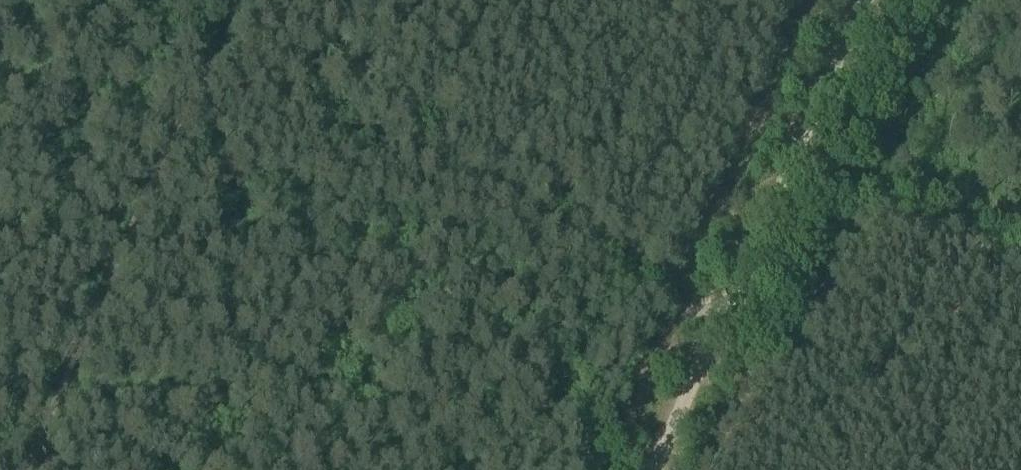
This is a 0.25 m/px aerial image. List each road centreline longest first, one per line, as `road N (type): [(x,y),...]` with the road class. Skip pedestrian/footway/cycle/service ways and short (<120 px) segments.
road 1 (track): [(717,326),(203,56)]
road 2 (track): [(203,56),(25,469)]
road 3 (track): [(717,326),(867,0)]
road 4 (track): [(654,469),(717,326)]
road 5 (track): [(203,56),(94,0)]

